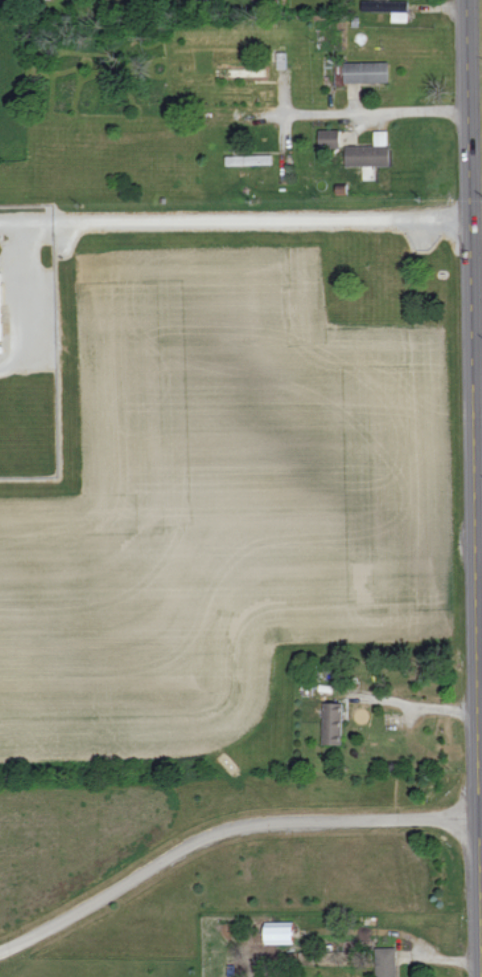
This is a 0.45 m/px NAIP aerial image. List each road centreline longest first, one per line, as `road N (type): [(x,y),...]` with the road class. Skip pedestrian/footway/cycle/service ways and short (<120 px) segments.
road 1 (secondary): [(481,914),(468,0)]
road 2 (residential): [(0,954),(226,830),(480,818)]

